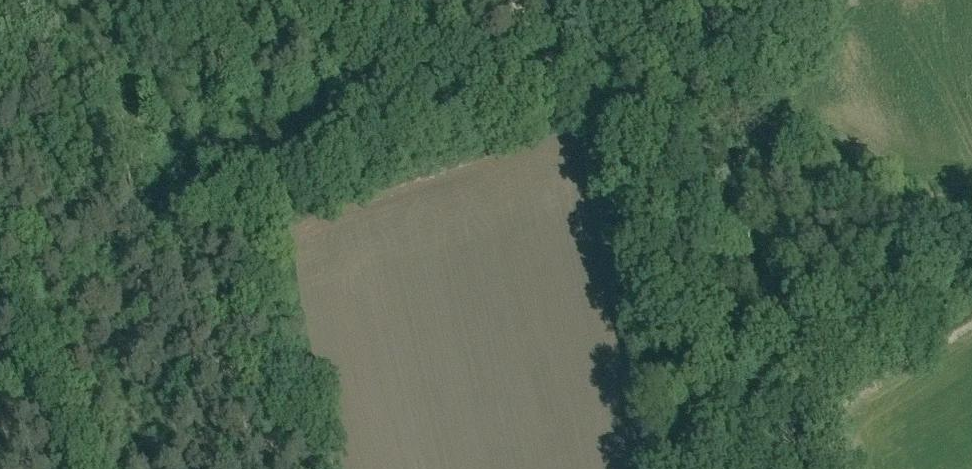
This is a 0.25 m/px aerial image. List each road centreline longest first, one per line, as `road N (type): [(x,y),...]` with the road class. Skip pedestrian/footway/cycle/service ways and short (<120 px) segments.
road 1 (track): [(352,0),(971,234)]
road 2 (residential): [(971,258),(728,408),(697,446),(698,468)]
road 3 (track): [(62,468),(0,285)]

